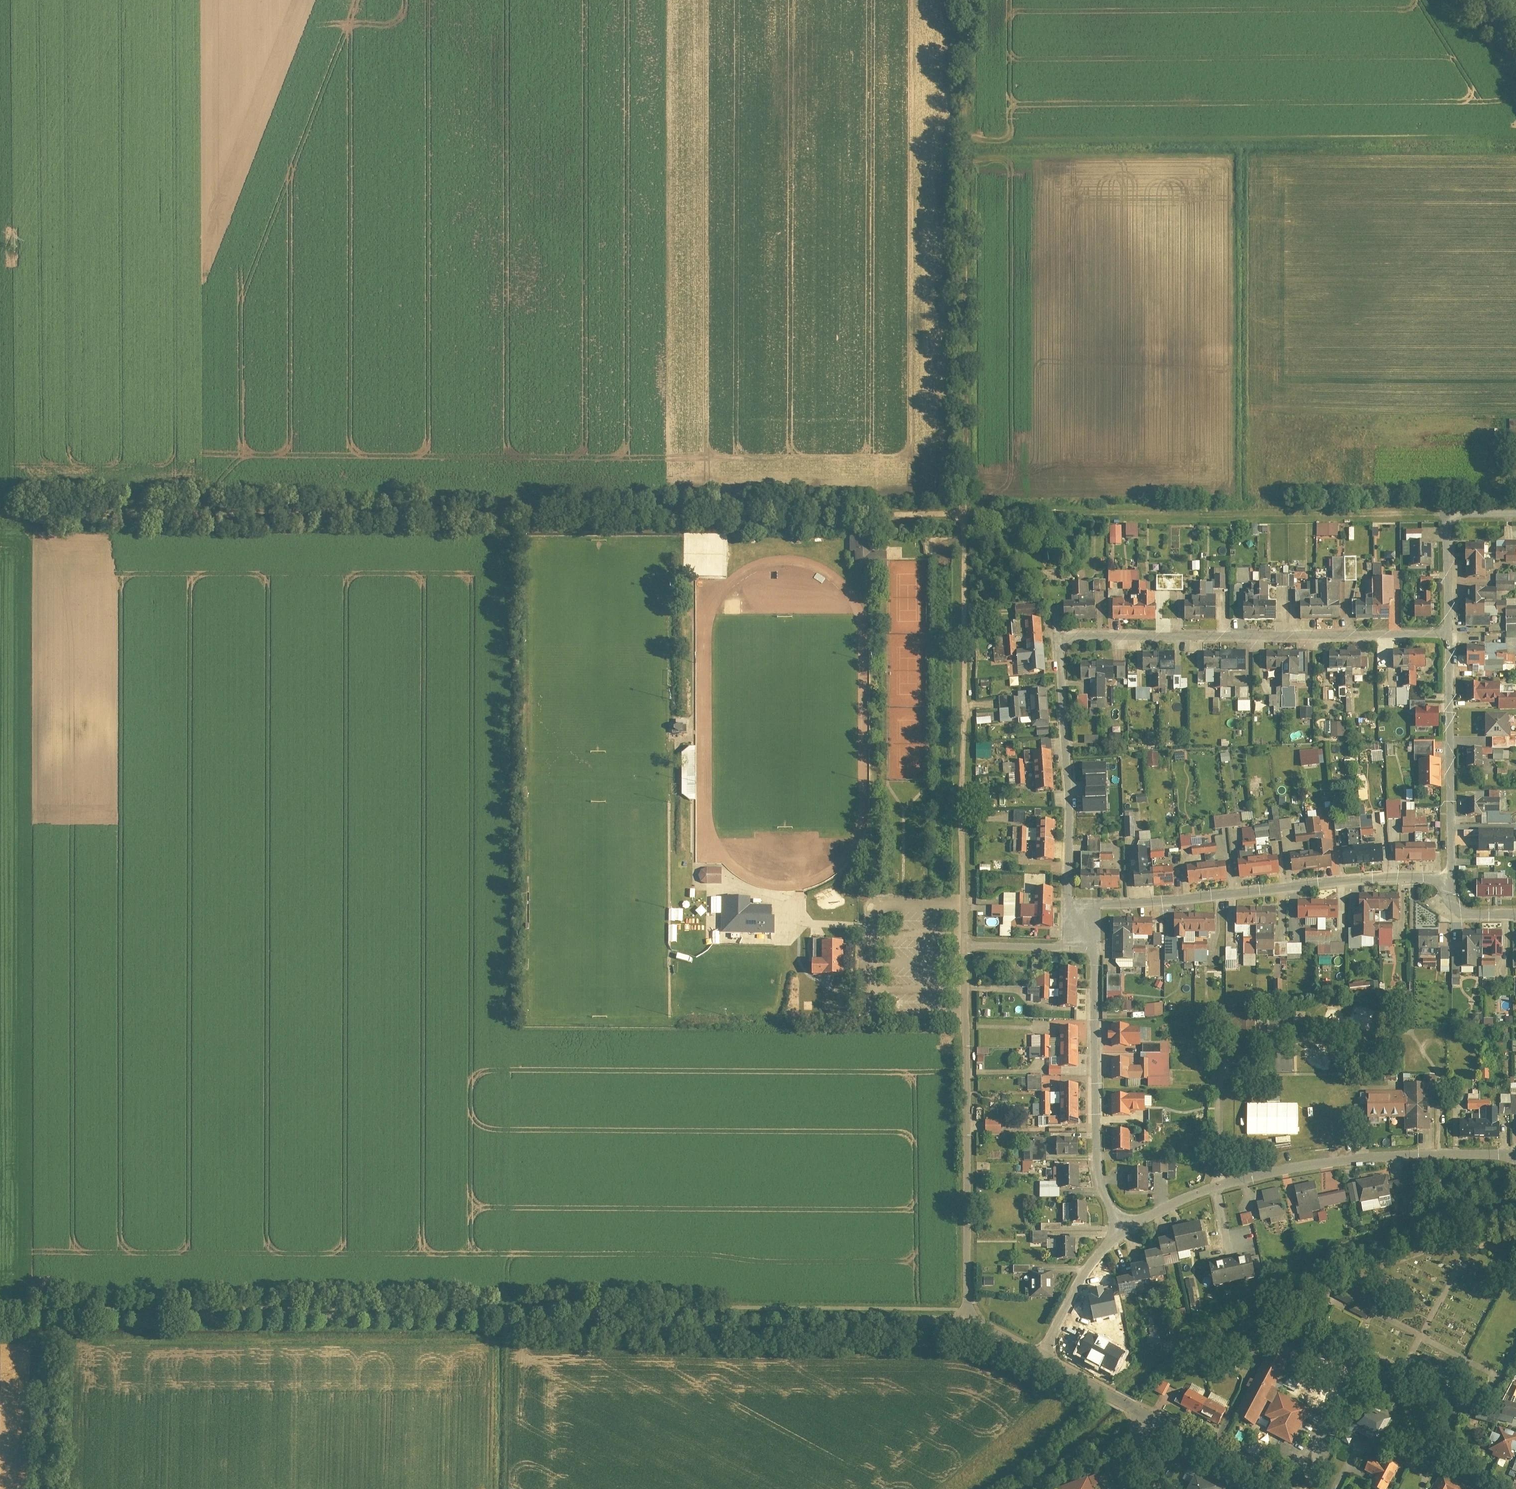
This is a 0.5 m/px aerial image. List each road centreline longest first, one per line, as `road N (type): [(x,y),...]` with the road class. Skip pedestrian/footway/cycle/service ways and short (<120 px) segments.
road 1 (track): [(1444,516),(0,515)]
road 2 (residential): [(0,1315),(967,1322)]
road 3 (residential): [(1081,926),(1068,901),(1061,642),(1448,635)]
road 4 (track): [(964,515),(962,0)]
road 5 (residential): [(964,515),(965,946)]
road 6 (residential): [(965,946),(967,1322)]
road 7 (residential): [(1444,884),(1430,878),(1338,883),(1100,904),(1081,926)]
road 8 (residential): [(1162,1210),(1287,1170),(1438,1154),(1515,1155)]
road 9 (residential): [(1081,926),(1094,959),(1099,1178)]
road 10 (residential): [(1448,635),(1451,870),(1444,884)]
road 11 (residential): [(1515,514),(1444,516),(1448,635)]
road 12 (residential): [(1143,1415),(1283,1488)]
road 13 (residential): [(1045,1356),(1073,1295),(1124,1231)]
road 14 (residential): [(965,946),(1061,948),(1081,926)]

